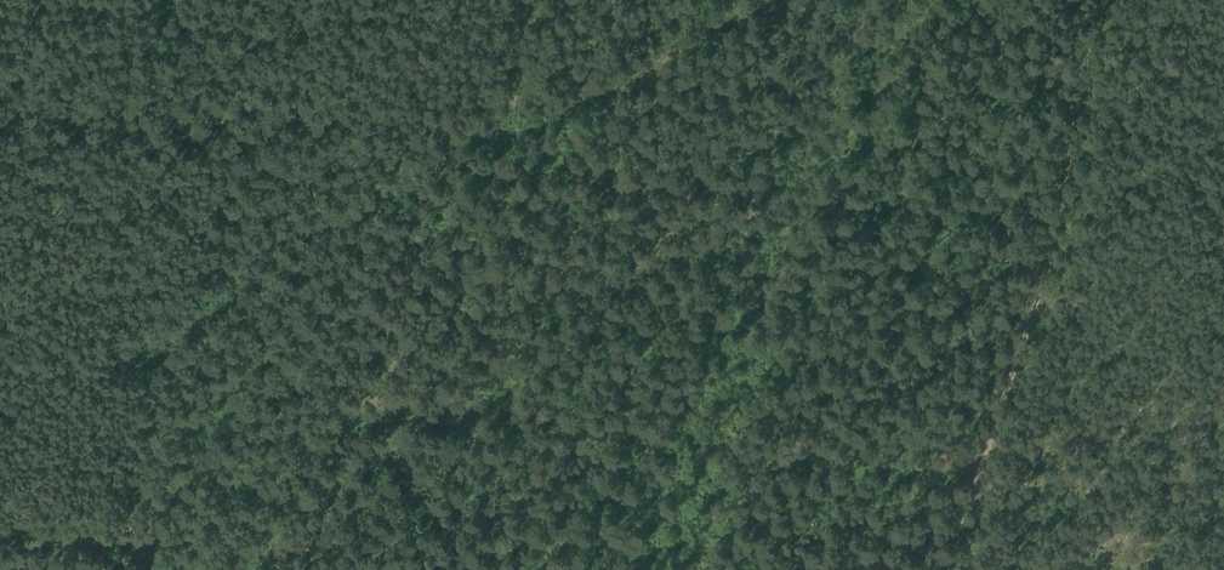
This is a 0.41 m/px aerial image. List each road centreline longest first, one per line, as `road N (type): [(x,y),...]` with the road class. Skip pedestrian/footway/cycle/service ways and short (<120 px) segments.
road 1 (track): [(1101,0),(1066,181),(953,569)]
road 2 (track): [(311,569),(305,549),(0,515)]

